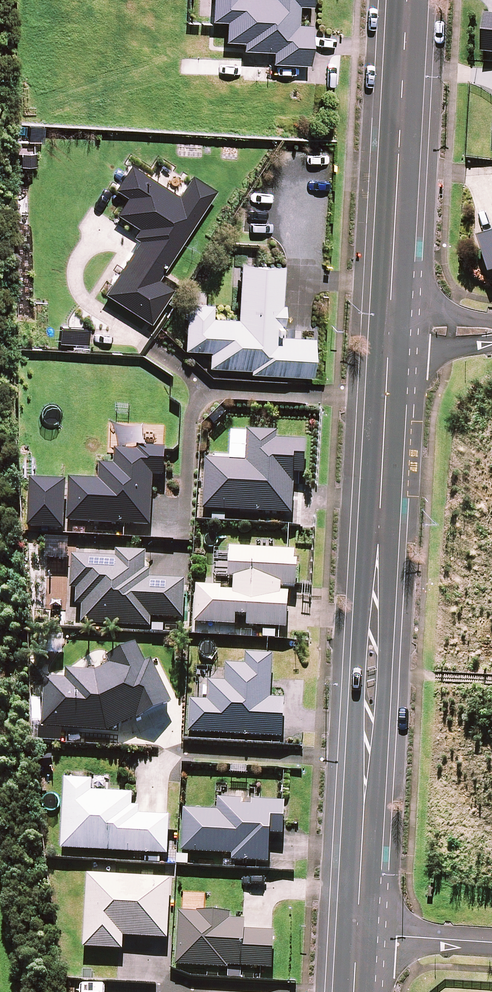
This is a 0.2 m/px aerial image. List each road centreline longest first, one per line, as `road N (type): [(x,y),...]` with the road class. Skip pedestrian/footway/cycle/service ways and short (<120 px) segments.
road 1 (tertiary): [(392,331),(358,937)]
road 2 (tertiary): [(409,0),(392,331)]
road 3 (residential): [(491,941),(358,937)]

